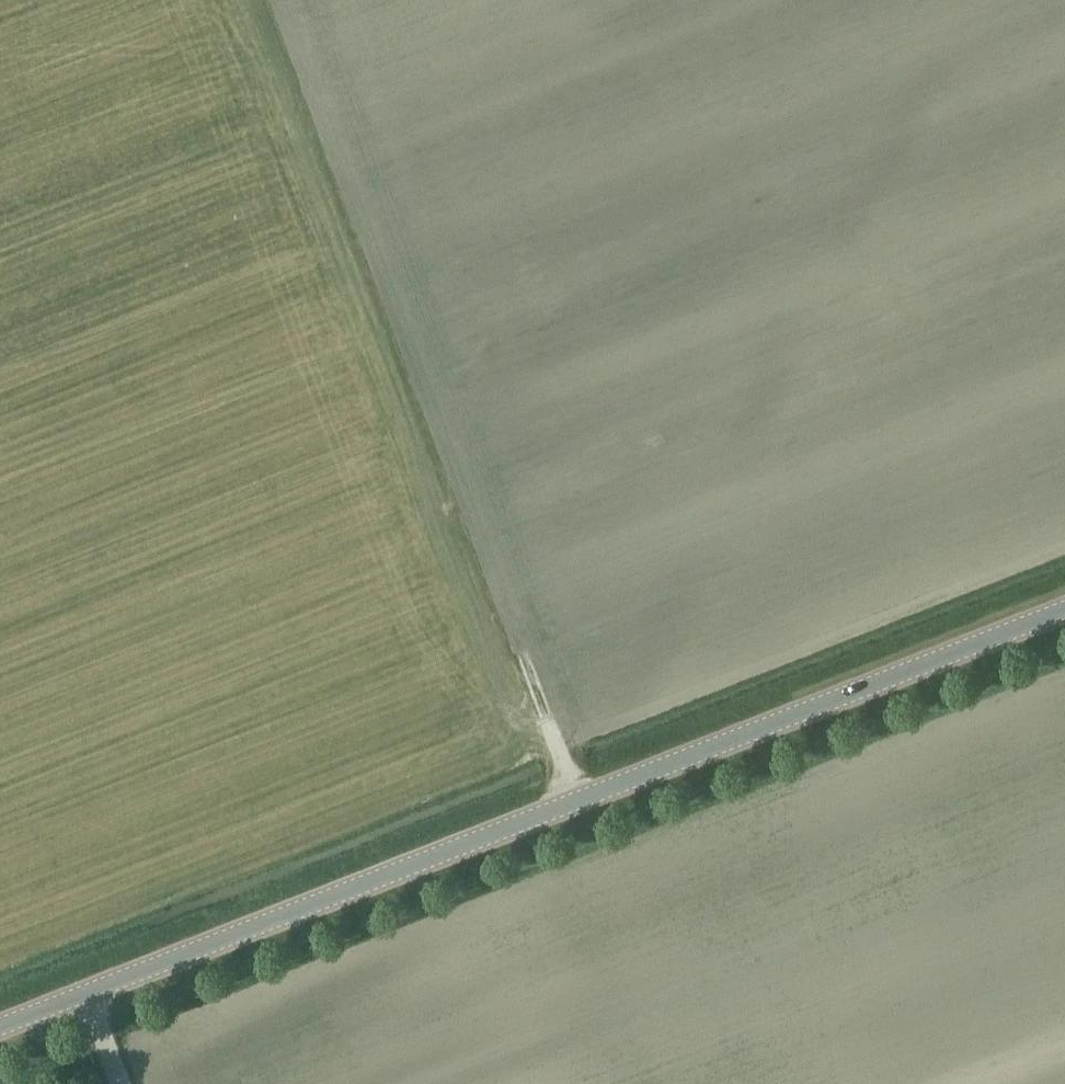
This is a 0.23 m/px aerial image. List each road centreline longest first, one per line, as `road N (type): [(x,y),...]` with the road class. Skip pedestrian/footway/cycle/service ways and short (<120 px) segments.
road 1 (tertiary): [(0,1027),(1064,610)]
road 2 (track): [(580,800),(523,656)]

